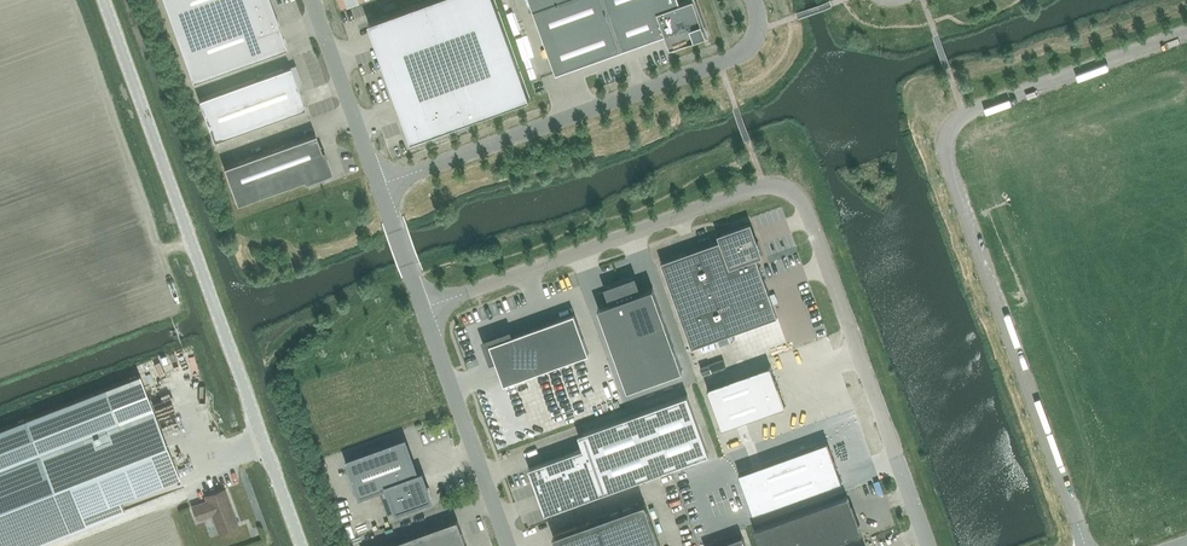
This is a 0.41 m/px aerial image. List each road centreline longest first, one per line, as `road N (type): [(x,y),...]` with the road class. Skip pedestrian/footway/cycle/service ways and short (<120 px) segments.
road 1 (unclassified): [(425,309),(764,185),(787,190),(807,211),(929,545)]
road 2 (unclassified): [(1087,545),(946,144),(967,114),(1186,34)]
road 3 (unclassified): [(301,545),(104,0)]
road 4 (unclassified): [(381,185),(742,54),(761,28),(755,0)]
road 5 (unclassified): [(425,309),(510,545)]
road 6 (unclassified): [(314,0),(381,185)]
road 7 (unclassified): [(381,185),(425,309)]

